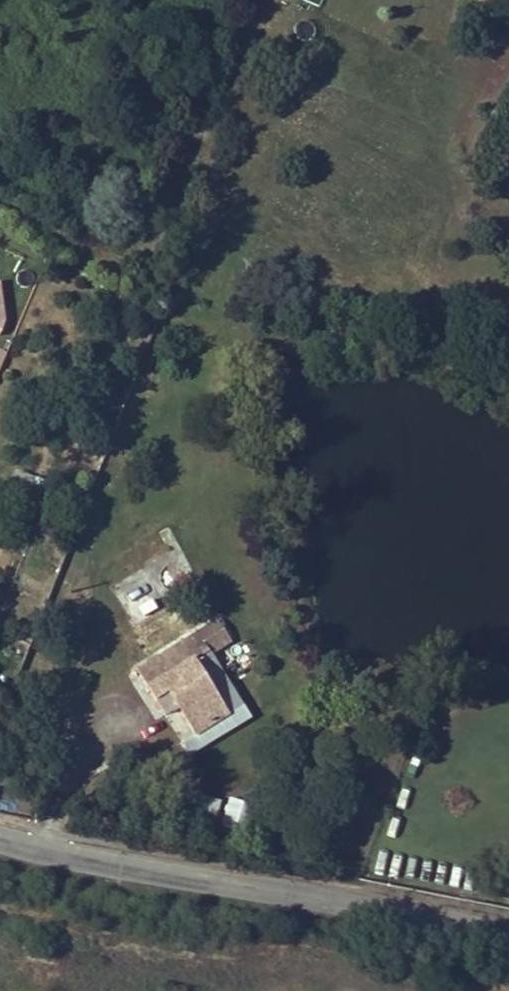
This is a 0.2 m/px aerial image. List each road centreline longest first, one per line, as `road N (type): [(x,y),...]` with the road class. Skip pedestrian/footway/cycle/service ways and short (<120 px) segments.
road 1 (unclassified): [(0,838),(508,931)]

